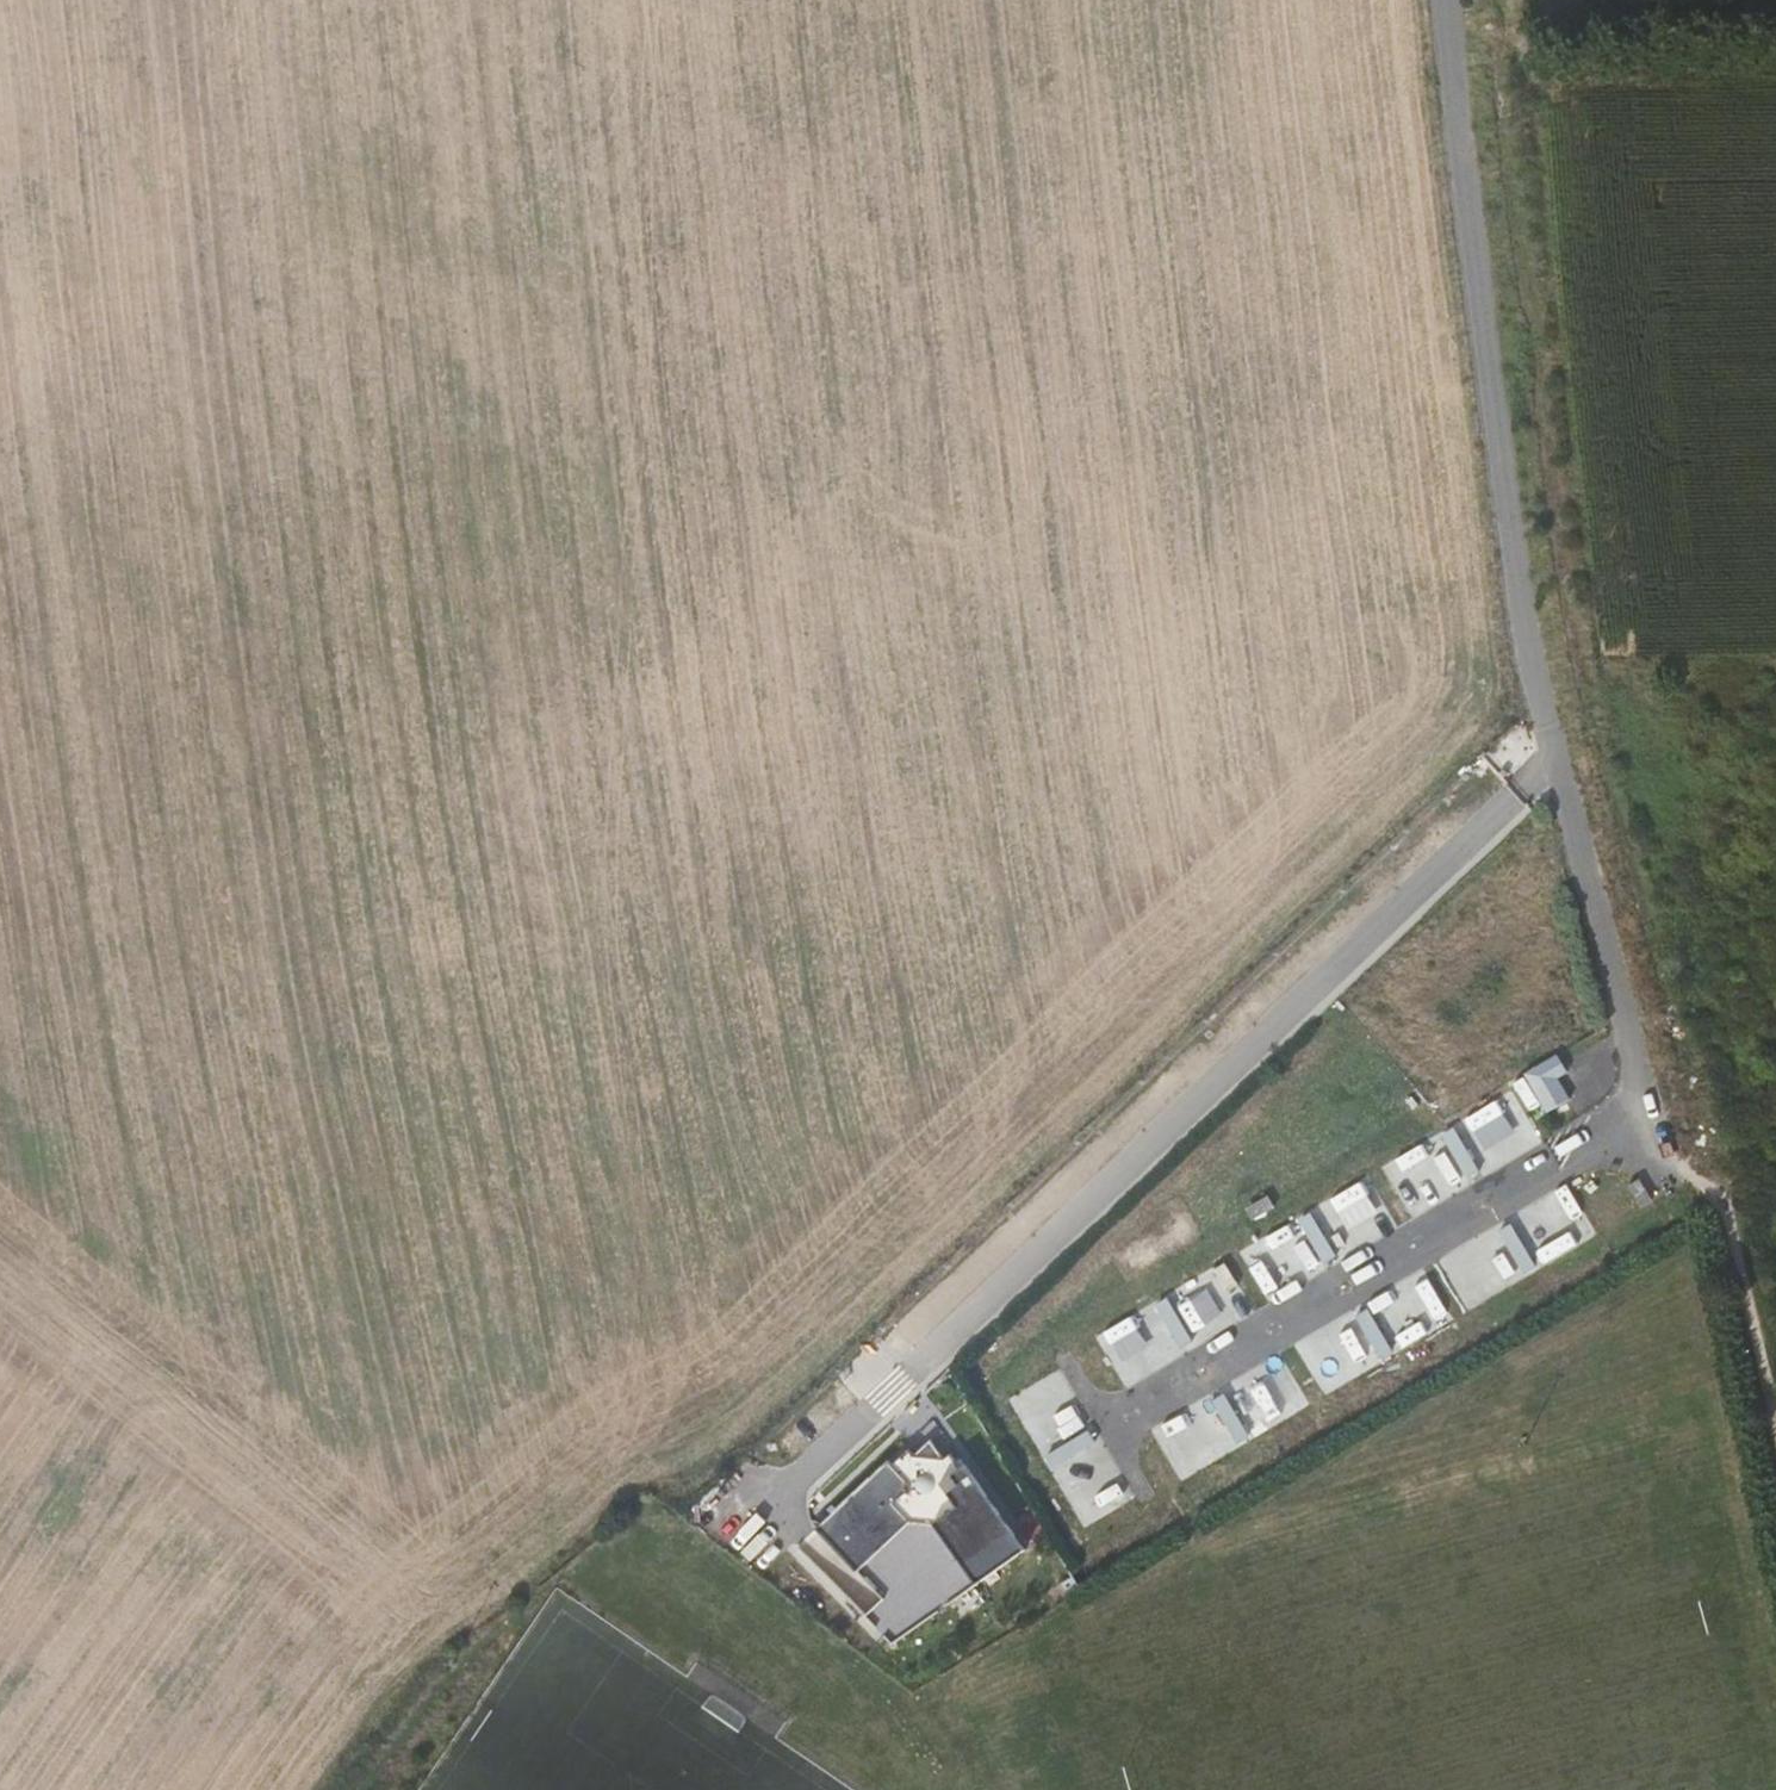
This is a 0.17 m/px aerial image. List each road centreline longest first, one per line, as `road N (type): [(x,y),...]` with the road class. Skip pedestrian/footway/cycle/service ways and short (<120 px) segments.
road 1 (unclassified): [(1451,0),(1515,557),(1653,1120)]

